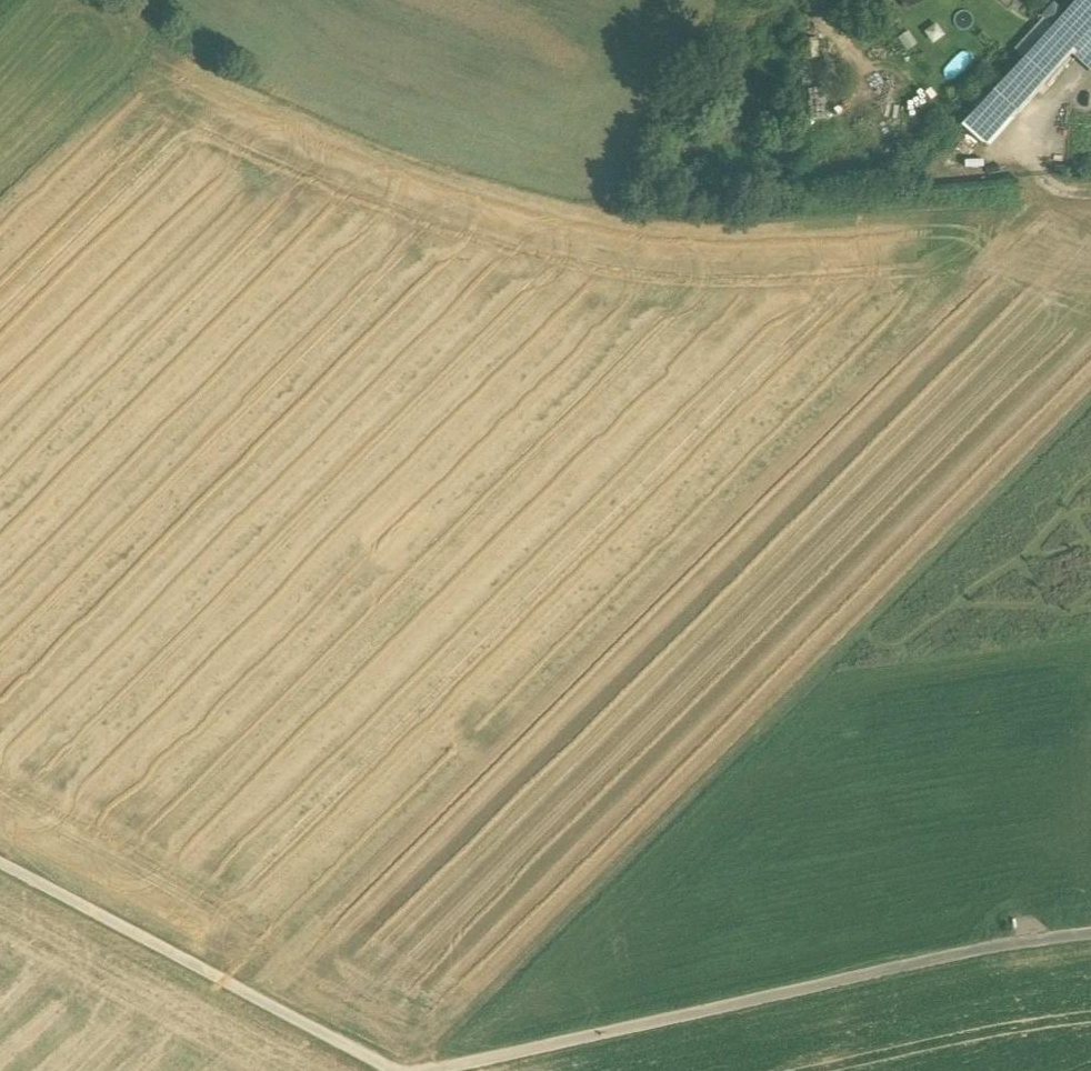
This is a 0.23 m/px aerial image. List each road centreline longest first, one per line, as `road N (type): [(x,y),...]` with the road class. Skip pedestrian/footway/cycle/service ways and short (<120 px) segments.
road 1 (track): [(1090,403),(428,1070)]
road 2 (track): [(1090,937),(1021,945),(476,1070)]
road 3 (track): [(386,1070),(0,869)]

